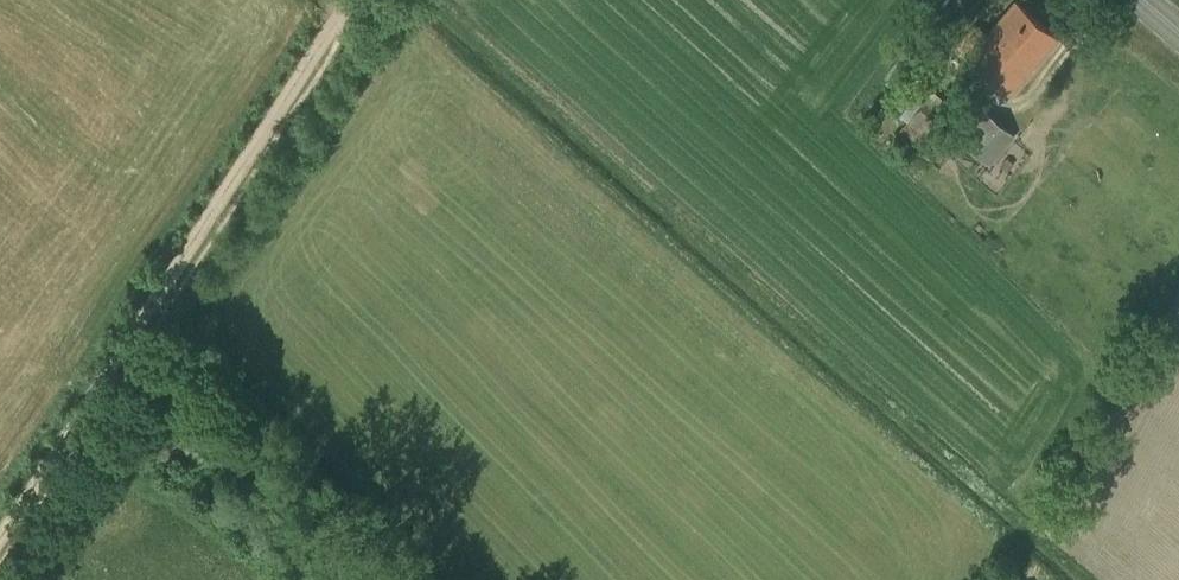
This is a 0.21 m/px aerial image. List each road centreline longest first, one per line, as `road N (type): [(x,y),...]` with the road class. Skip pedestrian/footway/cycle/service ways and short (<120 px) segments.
road 1 (track): [(343,0),(0,535)]

